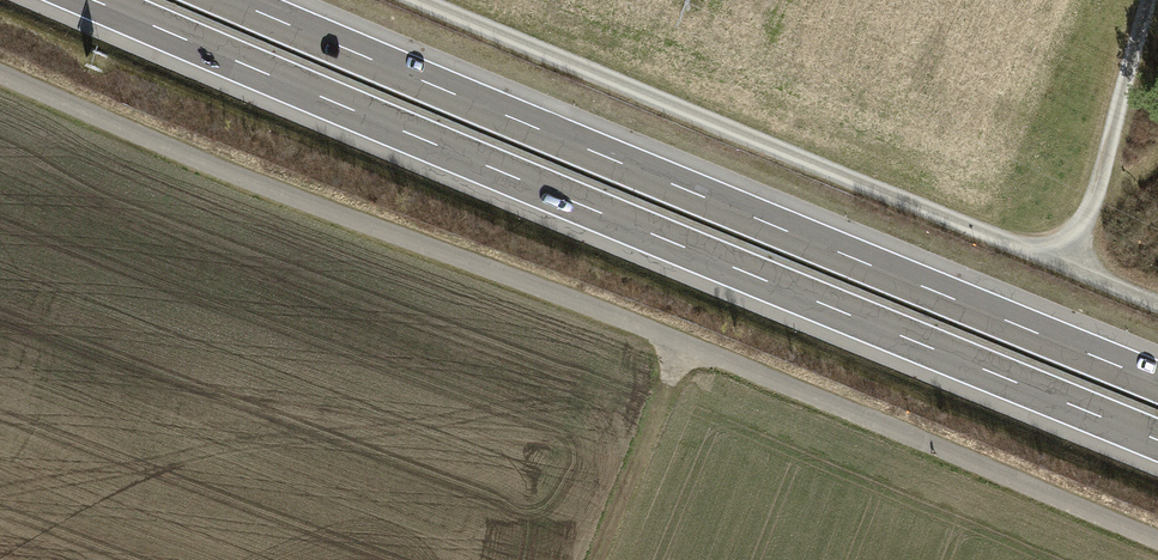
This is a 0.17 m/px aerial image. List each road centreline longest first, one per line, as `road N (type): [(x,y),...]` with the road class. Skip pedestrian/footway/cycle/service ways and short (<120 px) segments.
road 1 (track): [(0,75),(1157,542)]
road 2 (motorway): [(86,0),(1157,445)]
road 3 (motorway): [(1157,381),(243,0)]
road 4 (track): [(415,0),(1073,271)]
road 5 (track): [(1073,271),(1148,0)]
road 6 (track): [(683,344),(595,559)]

